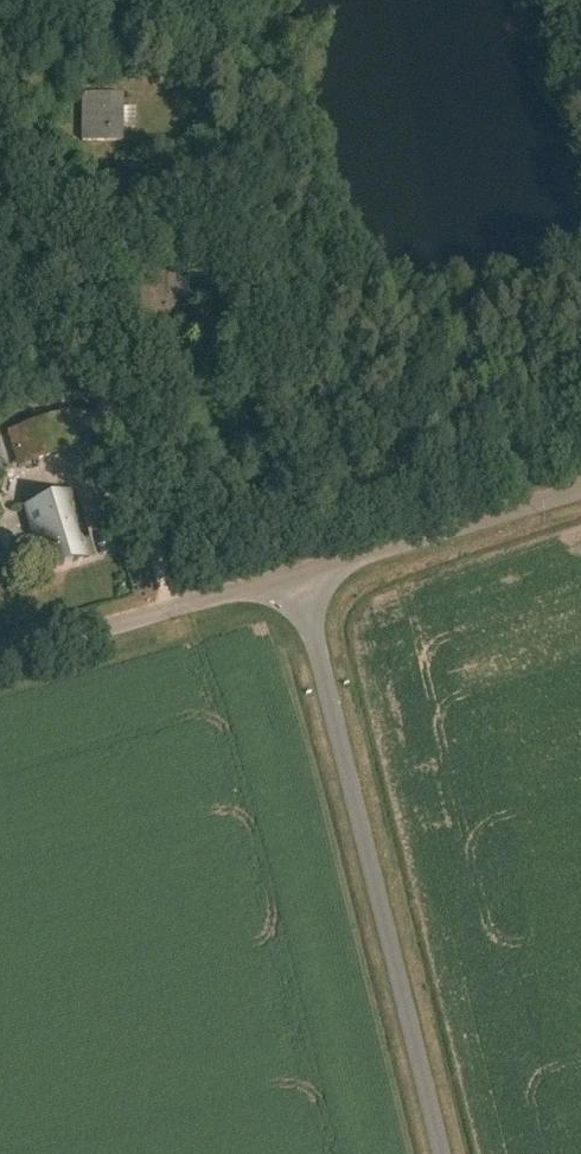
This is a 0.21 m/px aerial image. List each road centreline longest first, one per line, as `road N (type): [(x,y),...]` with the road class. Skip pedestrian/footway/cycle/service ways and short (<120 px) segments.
road 1 (unclassified): [(441,1153),(297,575)]
road 2 (track): [(0,56),(172,606)]
road 3 (unclassified): [(0,659),(297,575)]
road 4 (unclassified): [(297,575),(580,489)]

